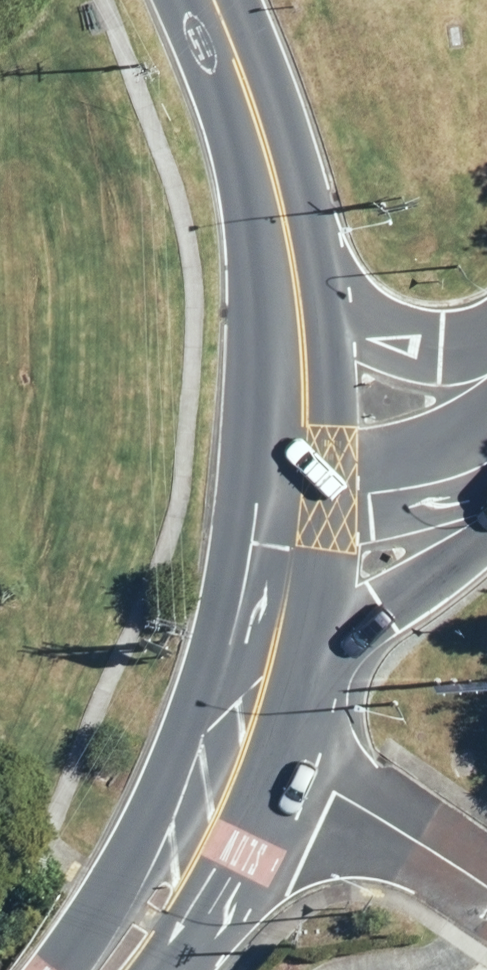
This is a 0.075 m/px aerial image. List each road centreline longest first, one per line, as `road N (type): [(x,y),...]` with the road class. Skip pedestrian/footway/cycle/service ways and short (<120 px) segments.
road 1 (secondary): [(486,535),(329,642),(246,711)]
road 2 (residential): [(232,752),(322,791),(486,893)]
road 3 (secondary): [(201,0),(258,147),(282,267)]
road 4 (secondary): [(295,470),(246,711)]
road 5 (secondary): [(282,267),(335,311),(393,343),(437,350),(486,337)]
road 6 (secondary): [(282,267),(295,470)]
road 7 (secondary): [(486,437),(411,462),(295,470)]
road 8 (secondary): [(68,969),(125,893),(197,841)]
road 9 (secondary): [(197,841),(182,929),(154,969)]

